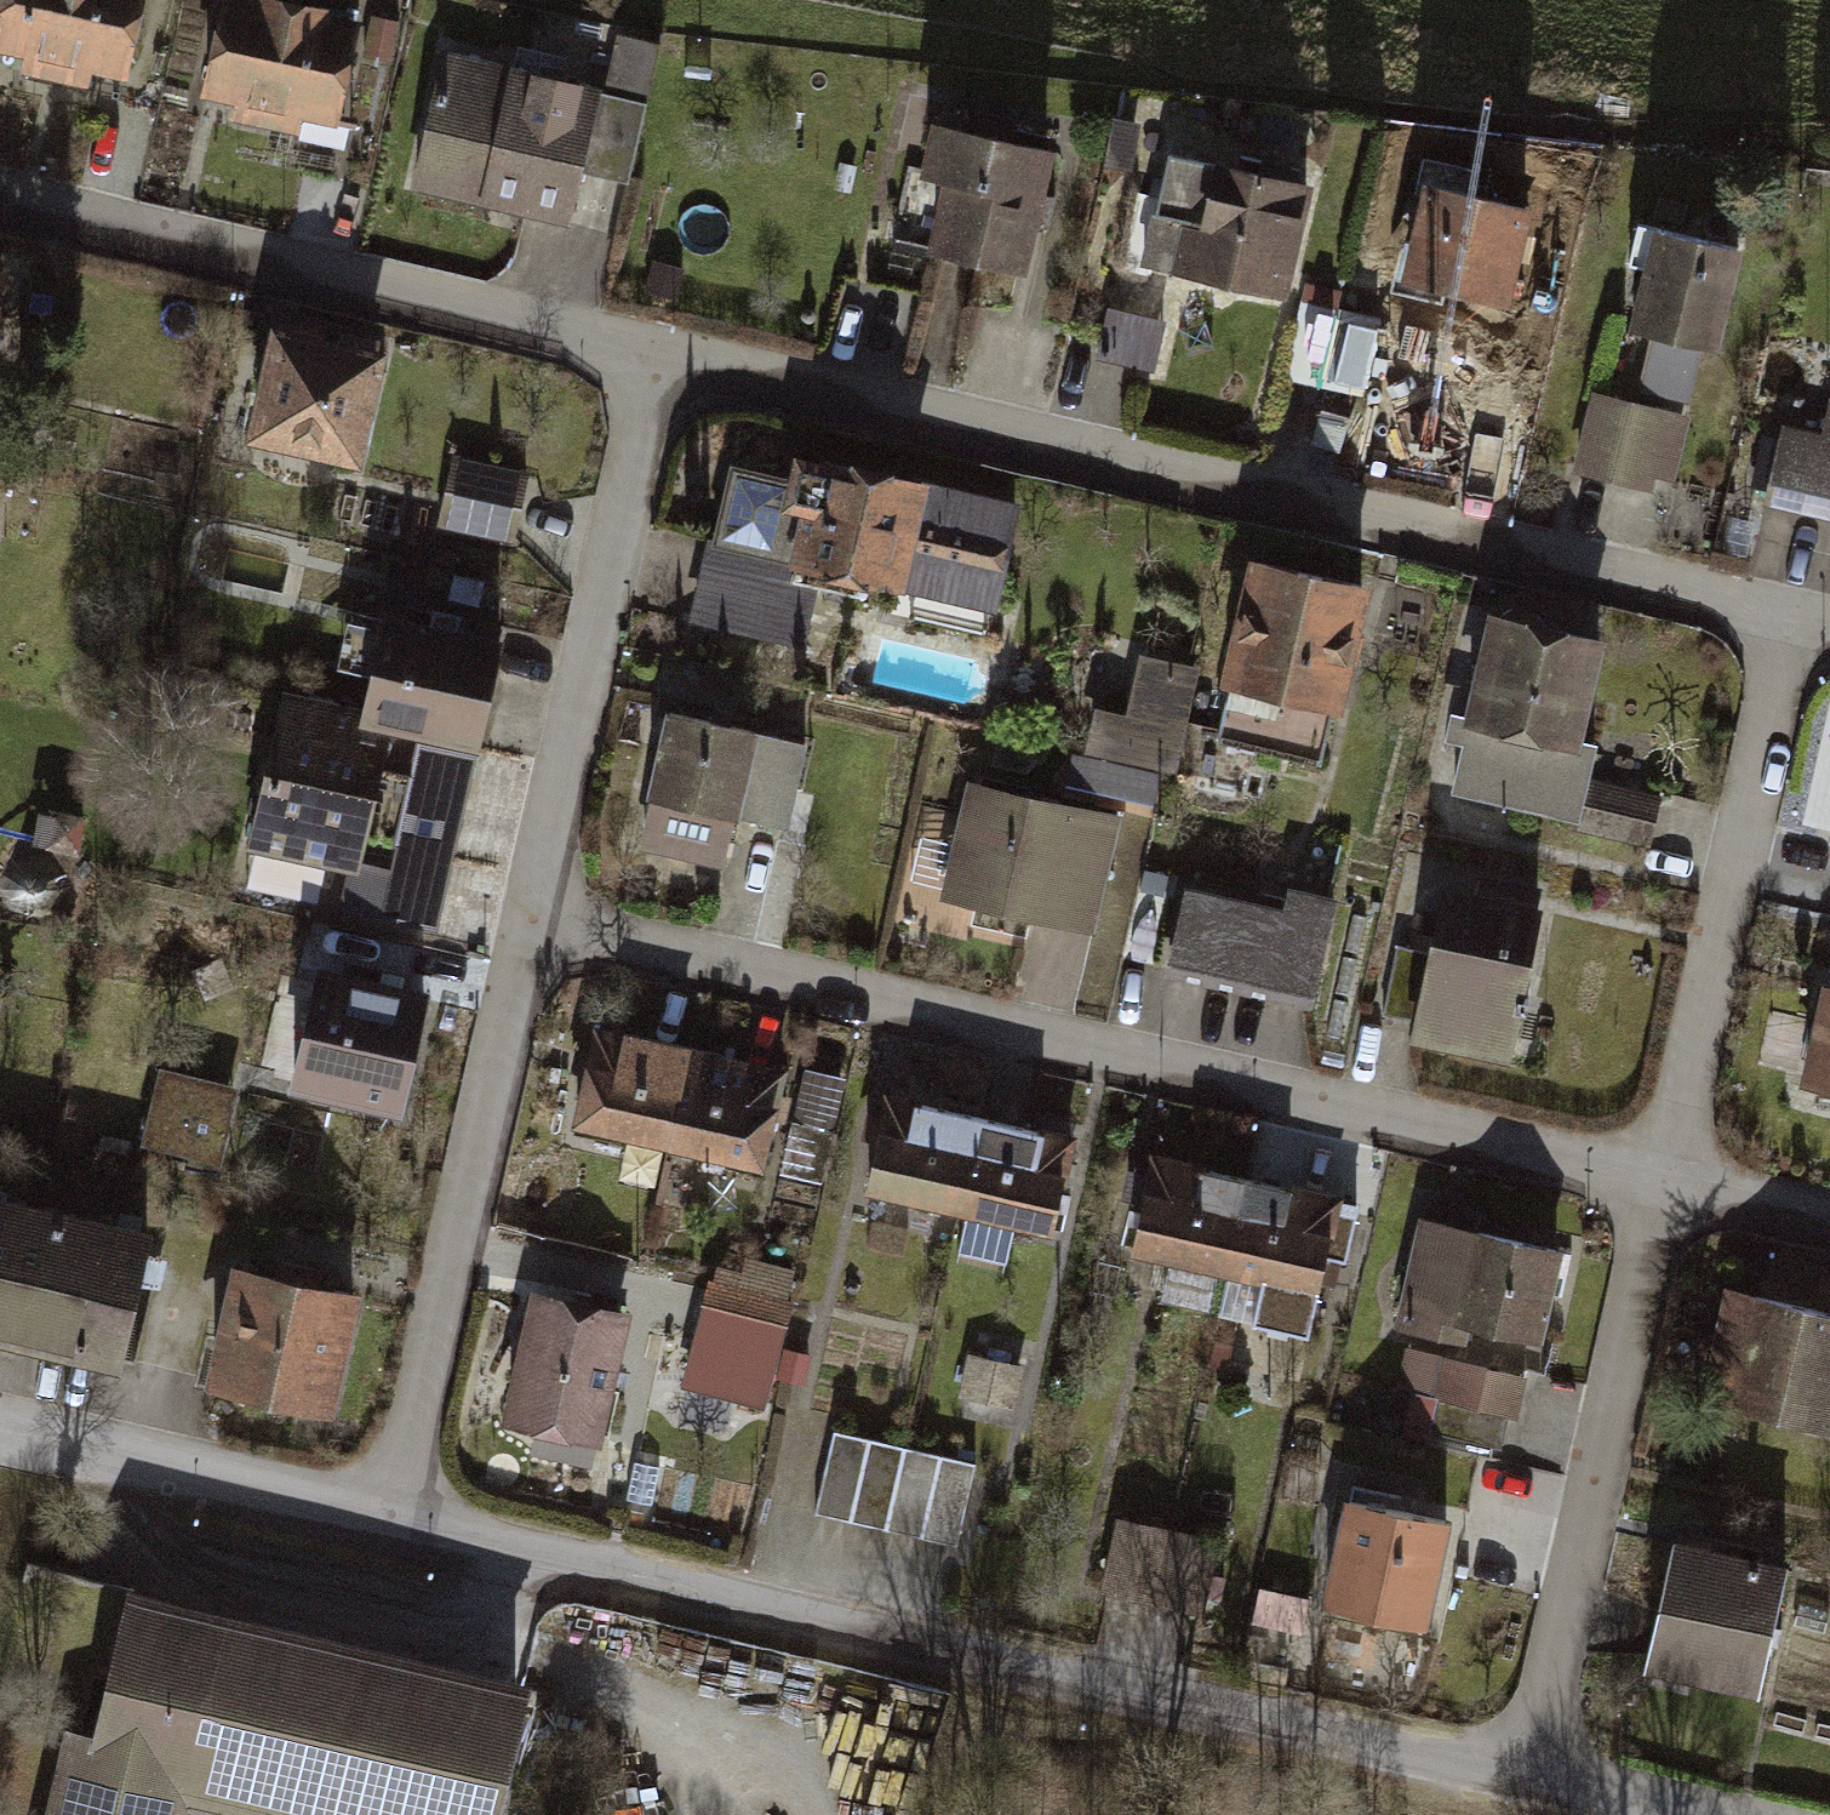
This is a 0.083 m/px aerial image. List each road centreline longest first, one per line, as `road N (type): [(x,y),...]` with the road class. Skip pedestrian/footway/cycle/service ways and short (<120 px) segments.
road 1 (residential): [(1534,1777),(388,1522)]
road 2 (residential): [(659,360),(1800,613)]
road 3 (residential): [(525,925),(1662,1181)]
road 4 (residential): [(0,203),(659,360)]
road 5 (residential): [(388,1522),(525,925)]
road 6 (residential): [(1534,1777),(1662,1181)]
road 7 (residential): [(1662,1181),(1800,613)]
road 8 (residential): [(525,925),(659,360)]
road 9 (residential): [(388,1522),(0,1427)]
road 10 (residential): [(1662,1181),(1829,1220)]
road 11 (residential): [(1696,1814),(1534,1777)]

